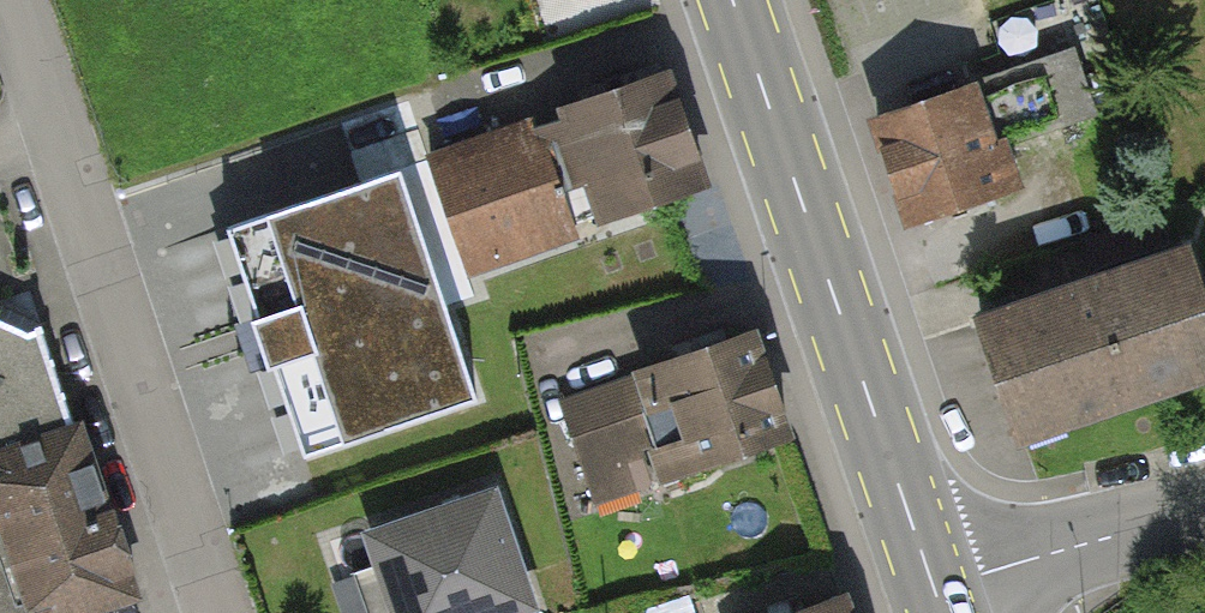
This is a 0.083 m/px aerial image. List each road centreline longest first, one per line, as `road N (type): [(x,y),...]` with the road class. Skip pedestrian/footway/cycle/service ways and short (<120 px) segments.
road 1 (residential): [(225,612),(15,0)]
road 2 (secondary): [(935,590),(734,0)]
road 3 (residential): [(935,590),(1204,511)]

